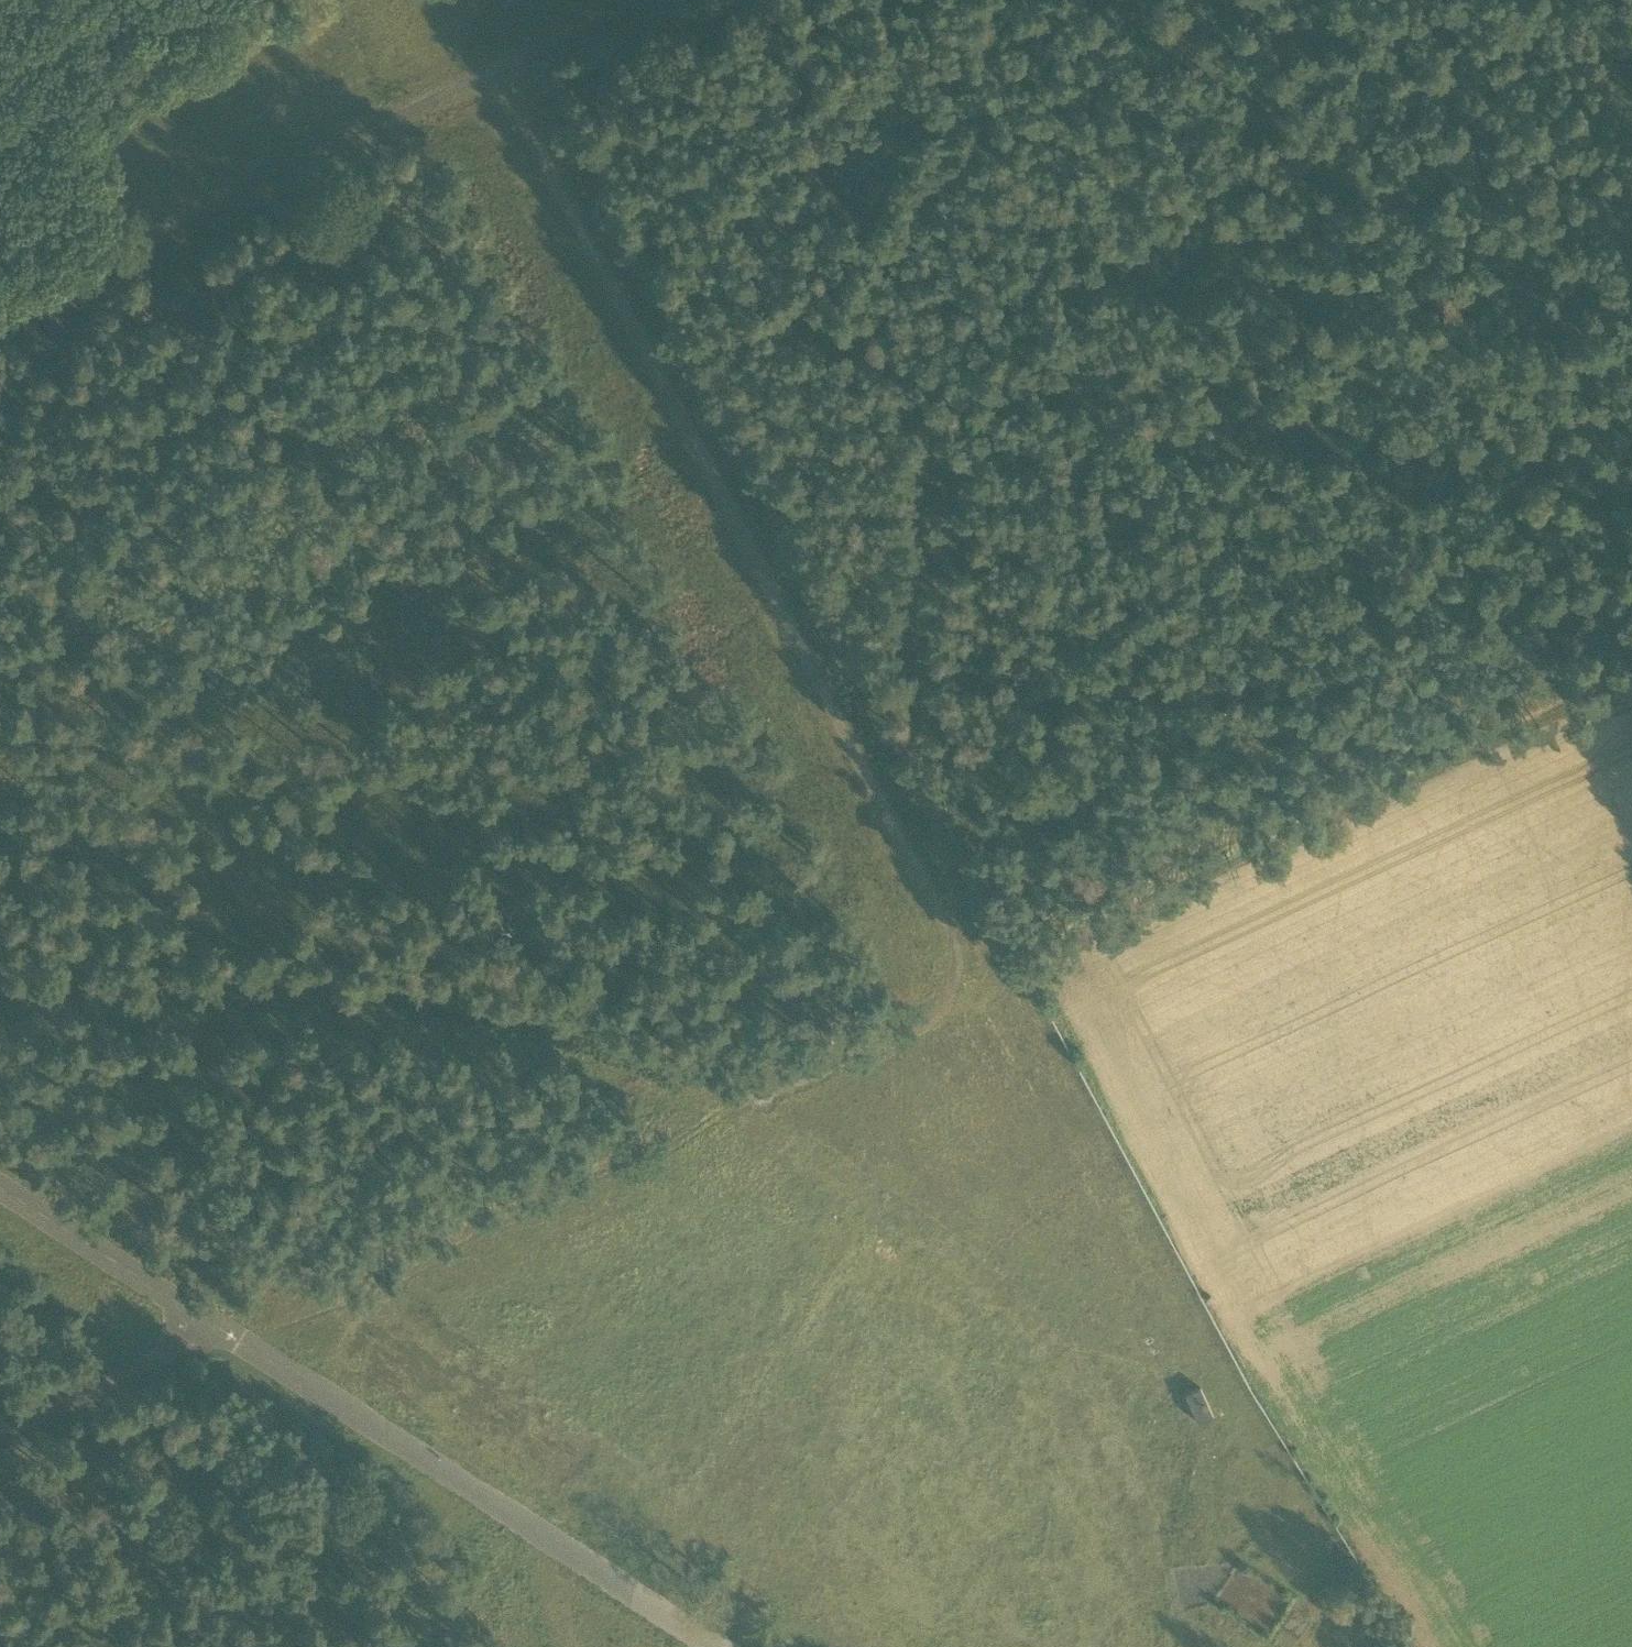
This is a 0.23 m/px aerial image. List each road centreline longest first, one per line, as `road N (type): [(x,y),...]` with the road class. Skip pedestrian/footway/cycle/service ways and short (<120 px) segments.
road 1 (track): [(511,76),(961,925),(971,982),(937,1019),(892,1045),(721,1116),(309,1318),(235,1336)]
road 2 (track): [(675,0),(0,316)]
road 3 (track): [(1631,683),(1029,955)]
road 4 (track): [(226,1330),(723,1646)]
road 5 (track): [(0,1182),(226,1330)]
road 6 (track): [(226,1330),(0,1432)]

